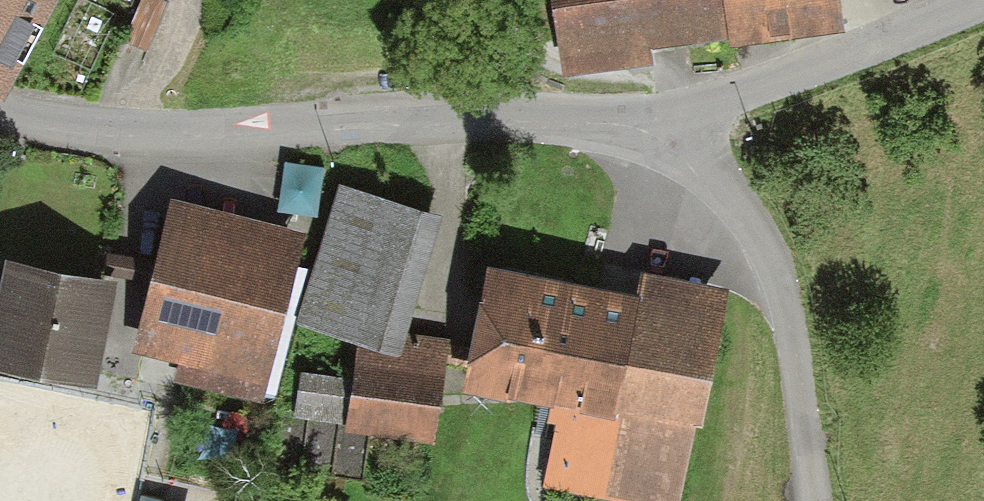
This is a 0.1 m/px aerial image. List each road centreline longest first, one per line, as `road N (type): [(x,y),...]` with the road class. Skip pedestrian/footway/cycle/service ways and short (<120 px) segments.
road 1 (residential): [(0,108),(204,133),(683,112)]
road 2 (residential): [(810,500),(786,300),(766,246),(701,156),(683,112)]
road 3 (residential): [(683,112),(983,0)]

